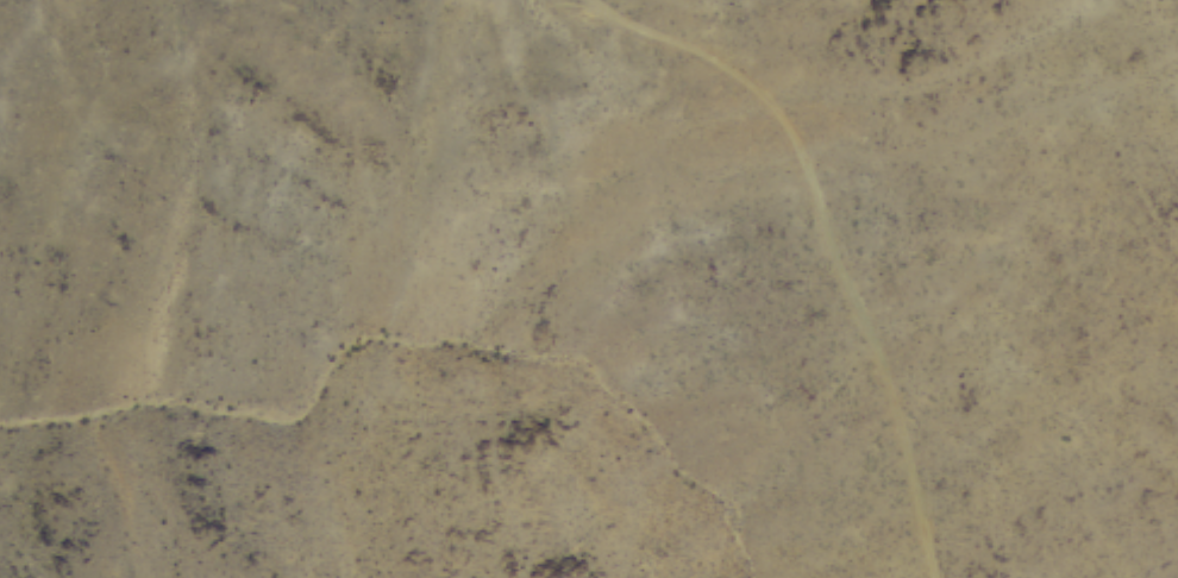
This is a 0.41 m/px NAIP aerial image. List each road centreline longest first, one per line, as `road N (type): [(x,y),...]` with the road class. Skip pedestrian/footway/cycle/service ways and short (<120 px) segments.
road 1 (track): [(610,0),(767,93),(907,432),(925,577)]

